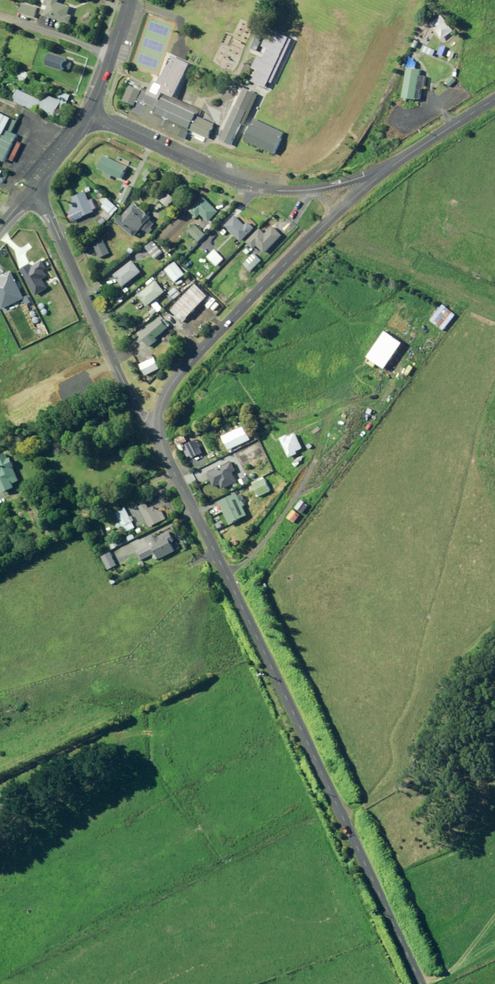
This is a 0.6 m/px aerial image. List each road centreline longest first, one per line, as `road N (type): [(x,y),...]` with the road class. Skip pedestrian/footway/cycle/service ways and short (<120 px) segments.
road 1 (unclassified): [(157,435),(418,983)]
road 2 (unclassified): [(396,163),(305,242),(178,375),(157,435)]
road 3 (unclassified): [(396,163),(317,188),(255,186),(218,176),(83,111)]
road 4 (unclassified): [(36,187),(145,423),(157,435)]

